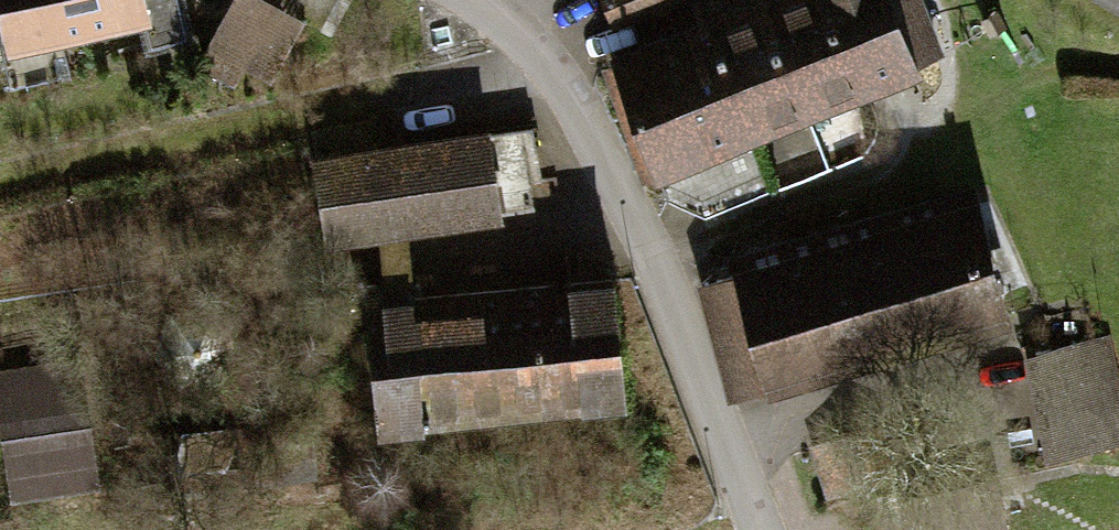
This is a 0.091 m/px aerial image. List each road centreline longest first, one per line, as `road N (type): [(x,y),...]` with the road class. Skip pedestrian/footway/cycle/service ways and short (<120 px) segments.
road 1 (residential): [(473,0),(545,55),(687,310),(764,529)]

